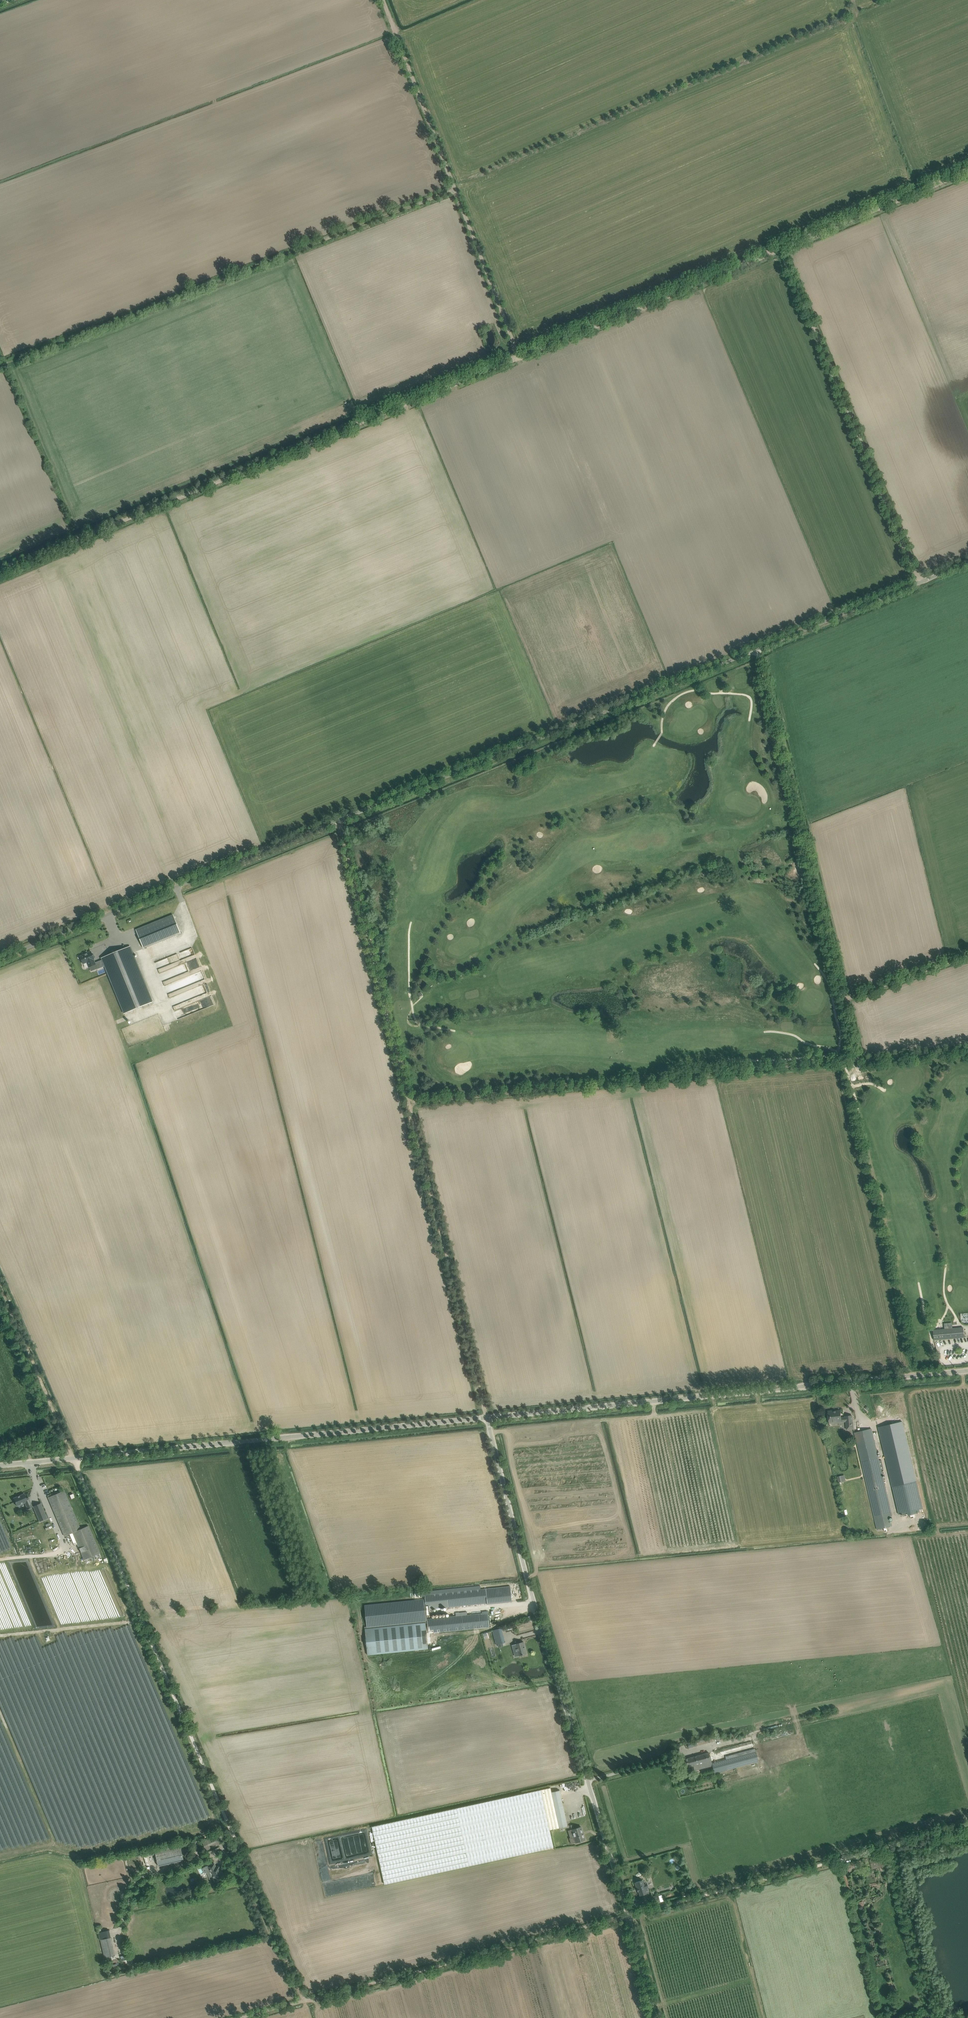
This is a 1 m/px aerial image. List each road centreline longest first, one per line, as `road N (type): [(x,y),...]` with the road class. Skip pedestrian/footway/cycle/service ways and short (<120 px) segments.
road 1 (unclassified): [(0,959),(967,563)]
road 2 (track): [(304,2001),(0,1288)]
road 3 (track): [(967,1825),(304,2001)]
road 4 (unclassified): [(655,2017),(485,1416)]
road 5 (track): [(518,357),(0,572)]
road 6 (track): [(0,366),(455,189)]
road 7 (unclassified): [(0,1466),(485,1416)]
road 8 (unclassified): [(485,1416),(967,1372)]
road 9 (track): [(413,1106),(857,1061)]
road 10 (track): [(781,249),(919,582)]
road 11 (track): [(485,1416),(413,1106)]
road 12 (track): [(413,1106),(337,821)]
road 13 (track): [(781,249),(518,357)]
road 14 (track): [(455,189),(383,0)]
road 15 (track): [(967,172),(781,249)]
road 16 (track): [(518,357),(455,189)]
road 17 (track): [(967,952),(841,997)]

